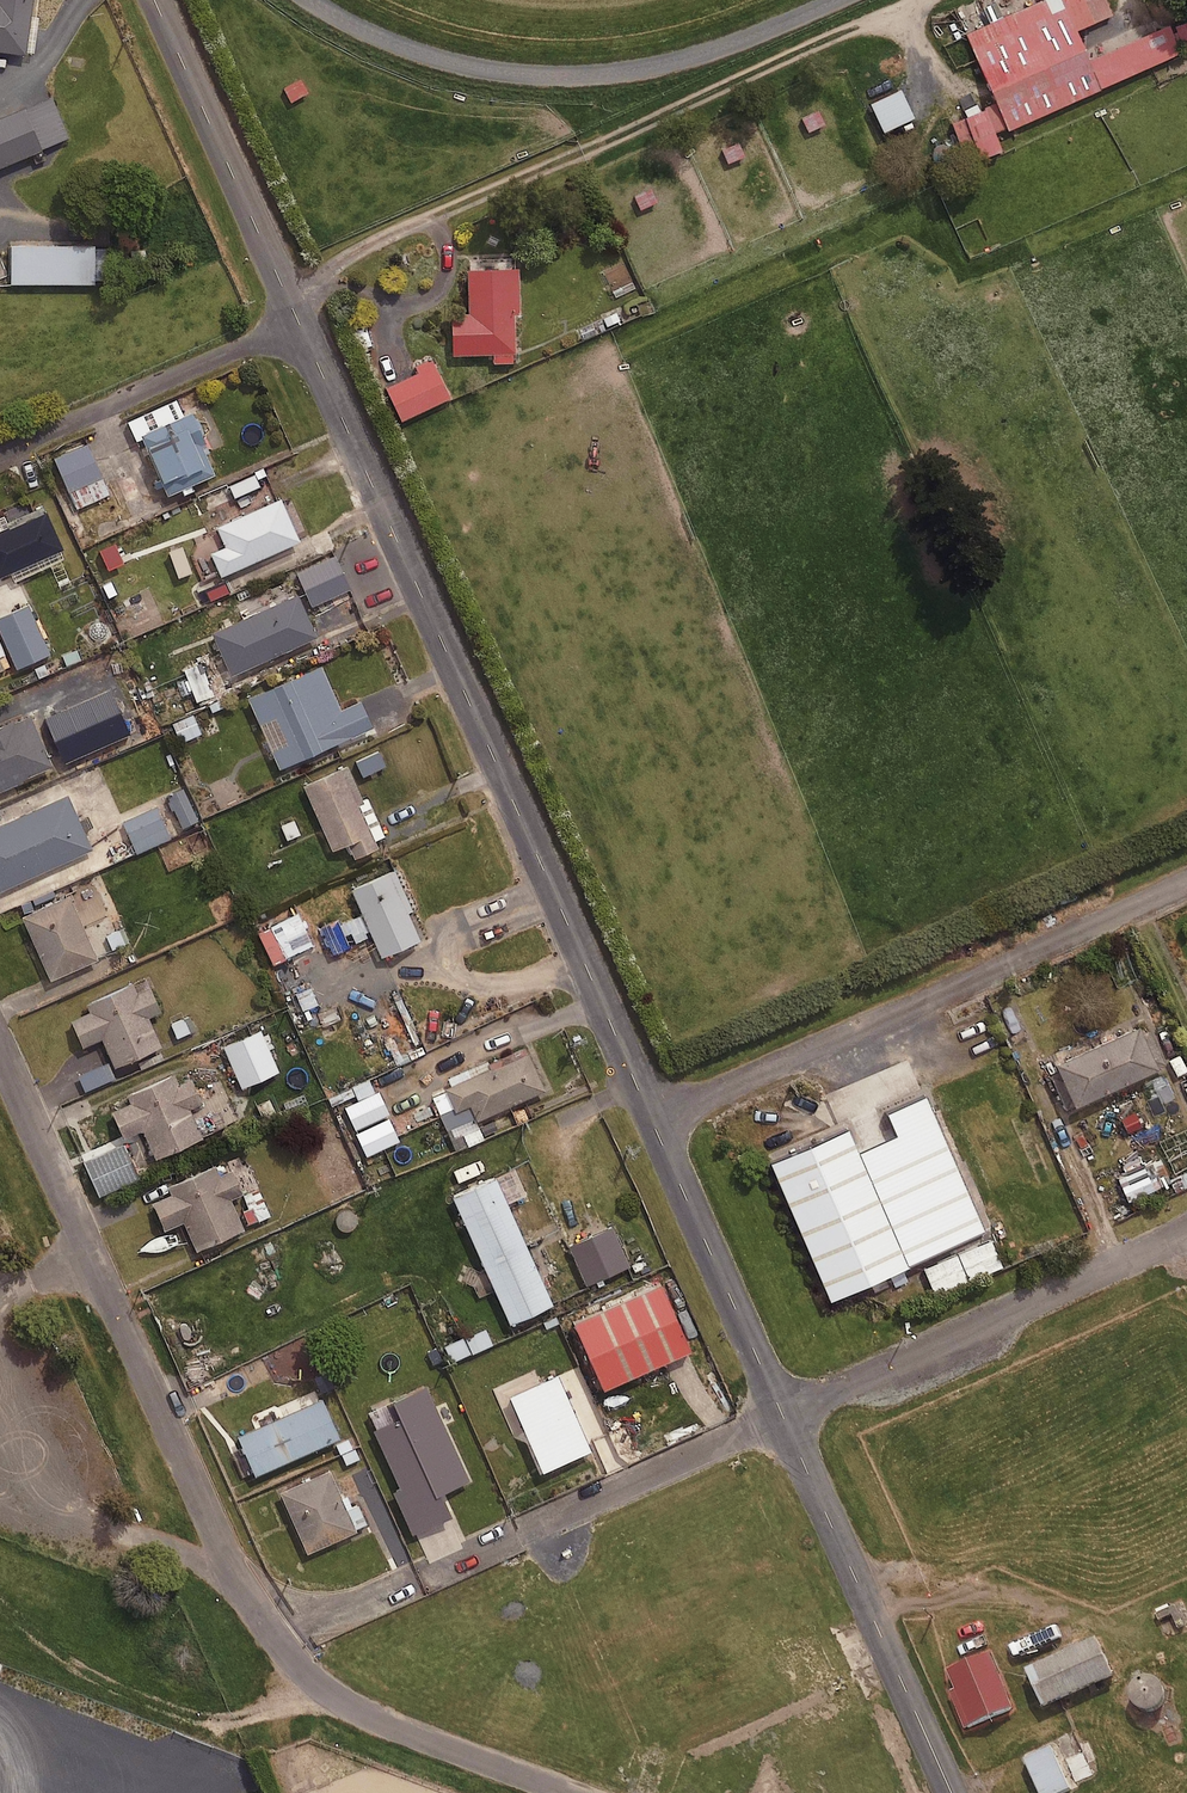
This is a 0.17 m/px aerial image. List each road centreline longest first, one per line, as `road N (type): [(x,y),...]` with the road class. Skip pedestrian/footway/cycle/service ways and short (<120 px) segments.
road 1 (residential): [(563,1792),(382,1724),(310,1678),(278,1642),(244,1592),(0,1051)]
road 2 (unclassified): [(652,1119),(300,325)]
road 3 (residential): [(652,1119),(1186,880)]
road 4 (unclassified): [(783,1417),(1186,1231)]
road 5 (unclassified): [(952,1792),(783,1417)]
road 6 (unclassified): [(300,325),(155,0)]
road 7 (residential): [(0,457),(300,325)]
road 8 (unclassified): [(783,1417),(652,1119)]

